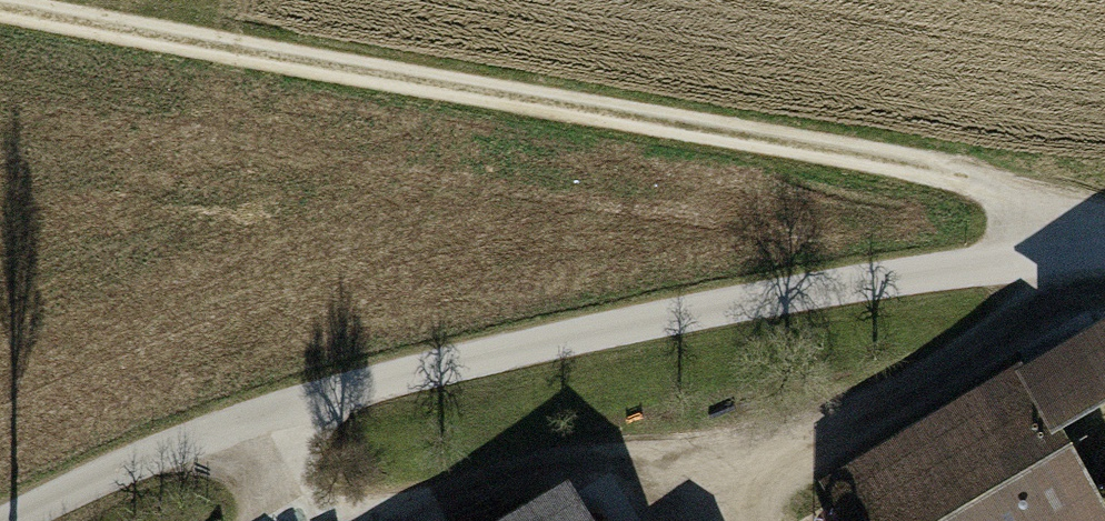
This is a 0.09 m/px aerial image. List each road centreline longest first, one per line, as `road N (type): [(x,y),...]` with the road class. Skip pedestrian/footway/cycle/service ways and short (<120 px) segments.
road 1 (track): [(1104,239),(1042,203),(913,166),(0,5)]
road 2 (unclassified): [(12,520),(139,463),(404,373),(685,313),(1104,249)]

